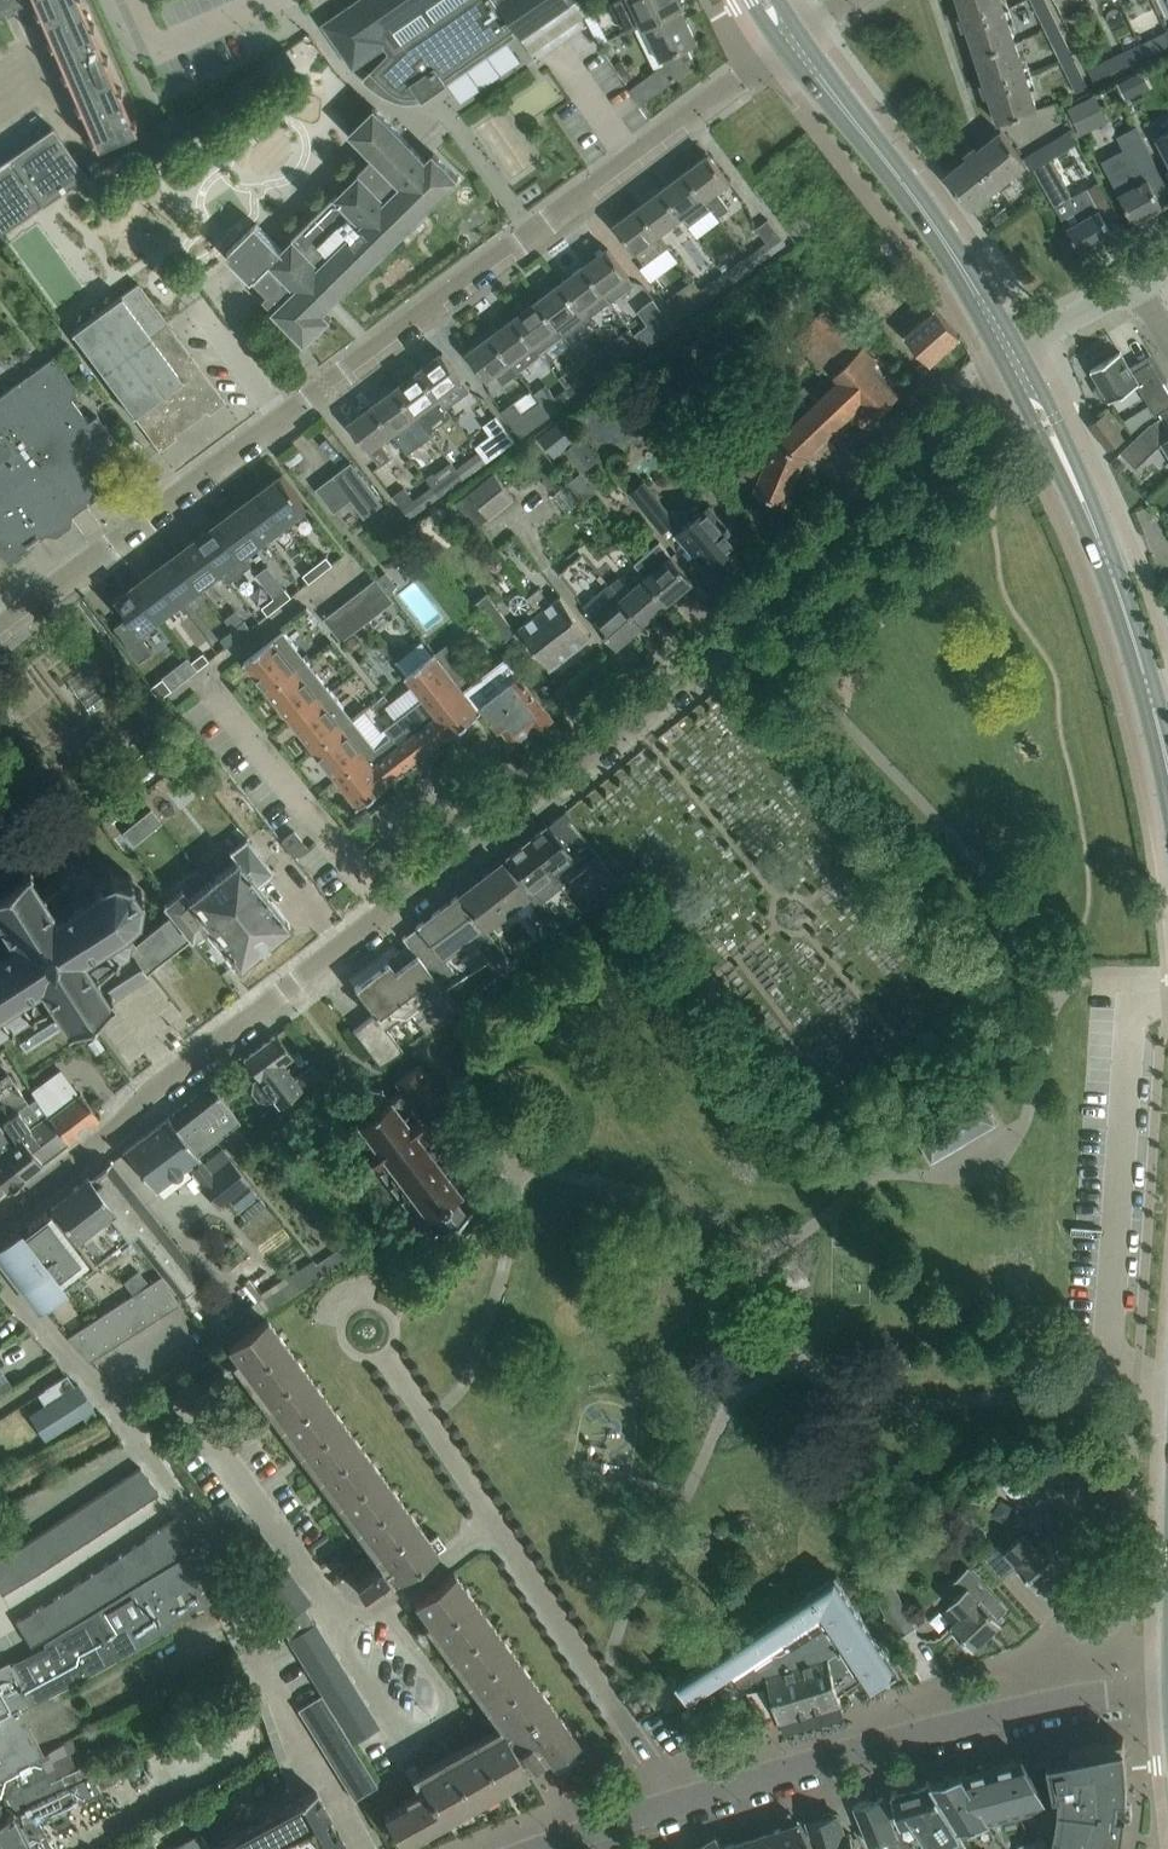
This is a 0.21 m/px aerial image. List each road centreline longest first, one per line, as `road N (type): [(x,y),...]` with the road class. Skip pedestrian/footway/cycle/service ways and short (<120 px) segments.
road 1 (residential): [(994,378),(679,683),(0,1218)]
road 2 (residential): [(0,637),(791,39)]
road 3 (residential): [(676,1803),(1016,1712),(1167,1686)]
road 4 (residential): [(676,1803),(495,1525),(383,1607)]
road 5 (tertiary): [(1167,764),(1097,534),(1014,360)]
road 6 (tertiary): [(1014,360),(940,233),(791,39)]
road 7 (residential): [(333,1609),(346,1650),(391,1723),(422,1731),(442,1720),(448,1700),(383,1607)]
road 8 (residential): [(333,1609),(182,1402),(132,1436)]
road 9 (residential): [(132,1436),(0,1279)]
road 10 (residential): [(230,1577),(132,1436)]
road 11 (residential): [(1014,360),(1136,281)]
road 12 (residential): [(546,1848),(676,1803)]

